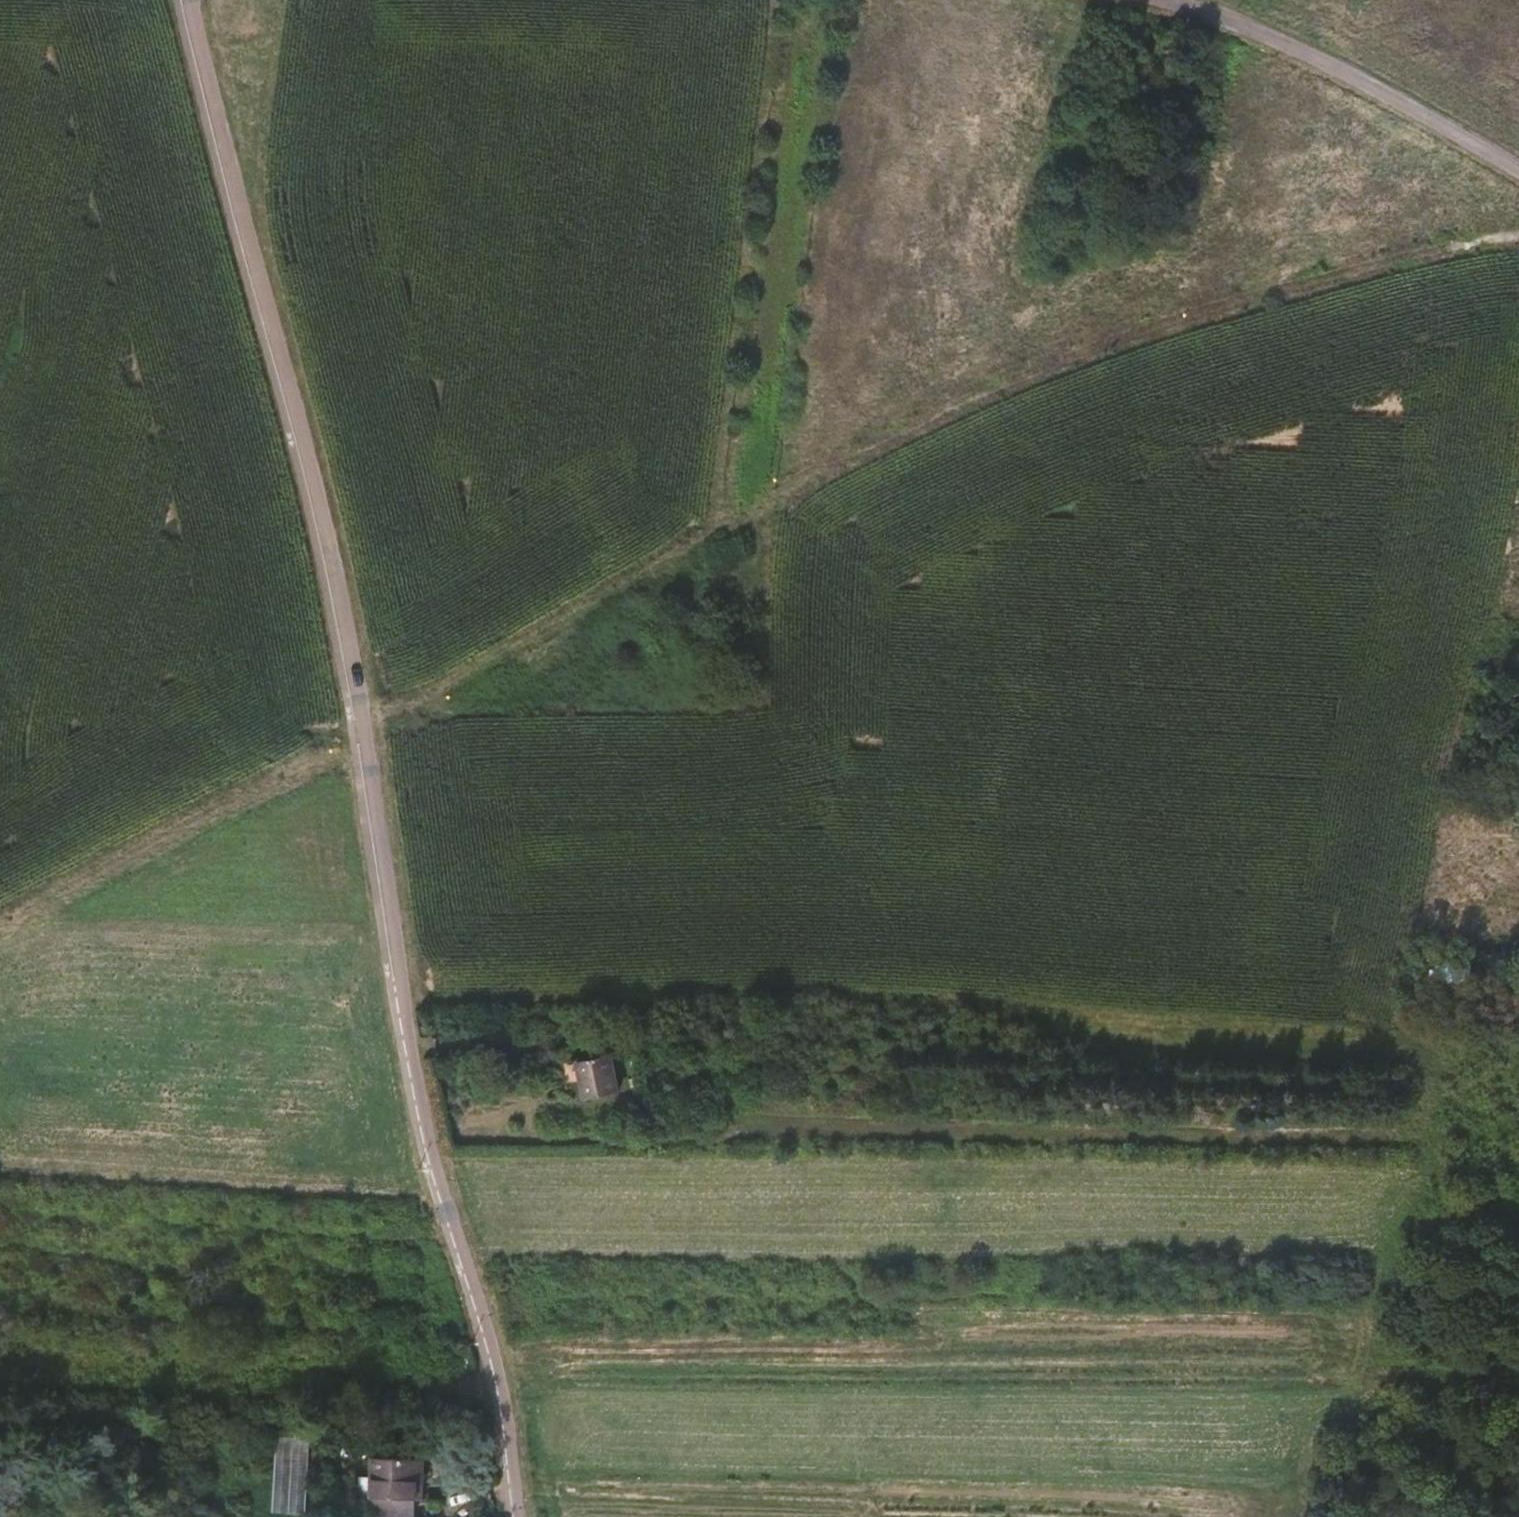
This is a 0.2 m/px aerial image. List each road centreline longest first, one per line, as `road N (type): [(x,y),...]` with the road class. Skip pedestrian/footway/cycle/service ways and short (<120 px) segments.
road 1 (unclassified): [(519,1516),(497,1357),(420,1091),(361,725),(306,455),(194,0)]
road 2 (unclassified): [(1518,176),(1417,115),(1190,12),(1128,0)]

